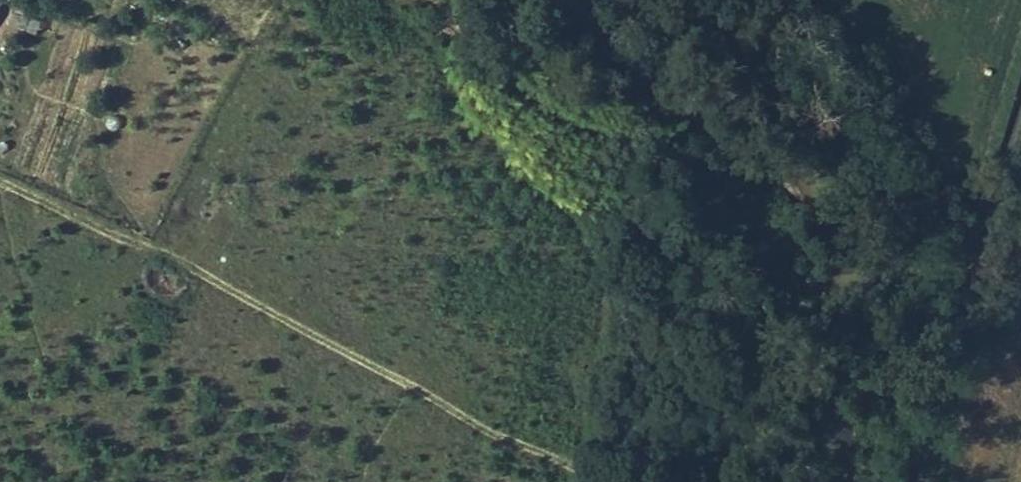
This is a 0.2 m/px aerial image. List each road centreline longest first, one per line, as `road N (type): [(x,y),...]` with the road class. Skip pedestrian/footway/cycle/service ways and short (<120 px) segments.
road 1 (residential): [(1020,97),(911,481)]

